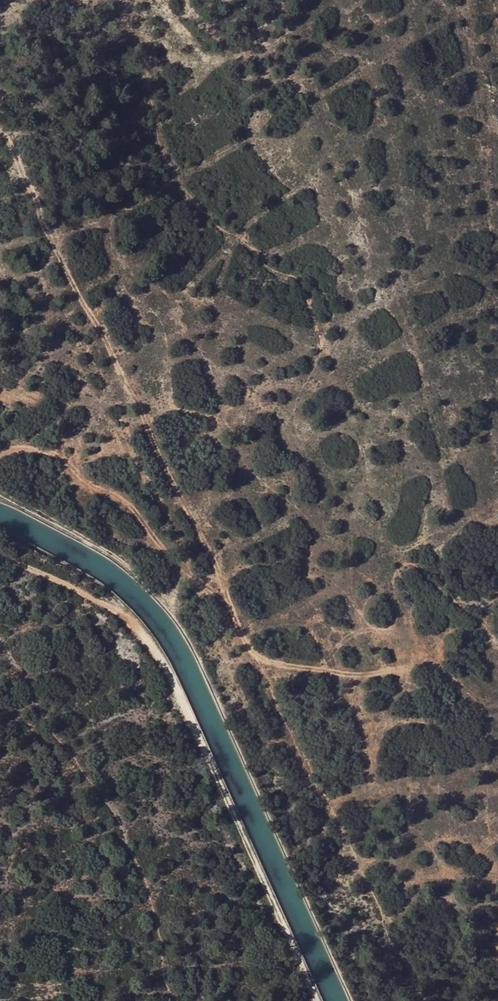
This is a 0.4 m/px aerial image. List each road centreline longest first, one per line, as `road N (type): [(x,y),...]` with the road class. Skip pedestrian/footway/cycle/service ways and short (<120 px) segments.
road 1 (track): [(316,1000),(159,659),(106,603),(0,554)]
road 2 (track): [(232,606),(0,131)]
road 3 (track): [(0,457),(19,447),(52,455),(121,501),(161,550),(232,606),(251,654),(270,664),(365,675),(423,664)]

